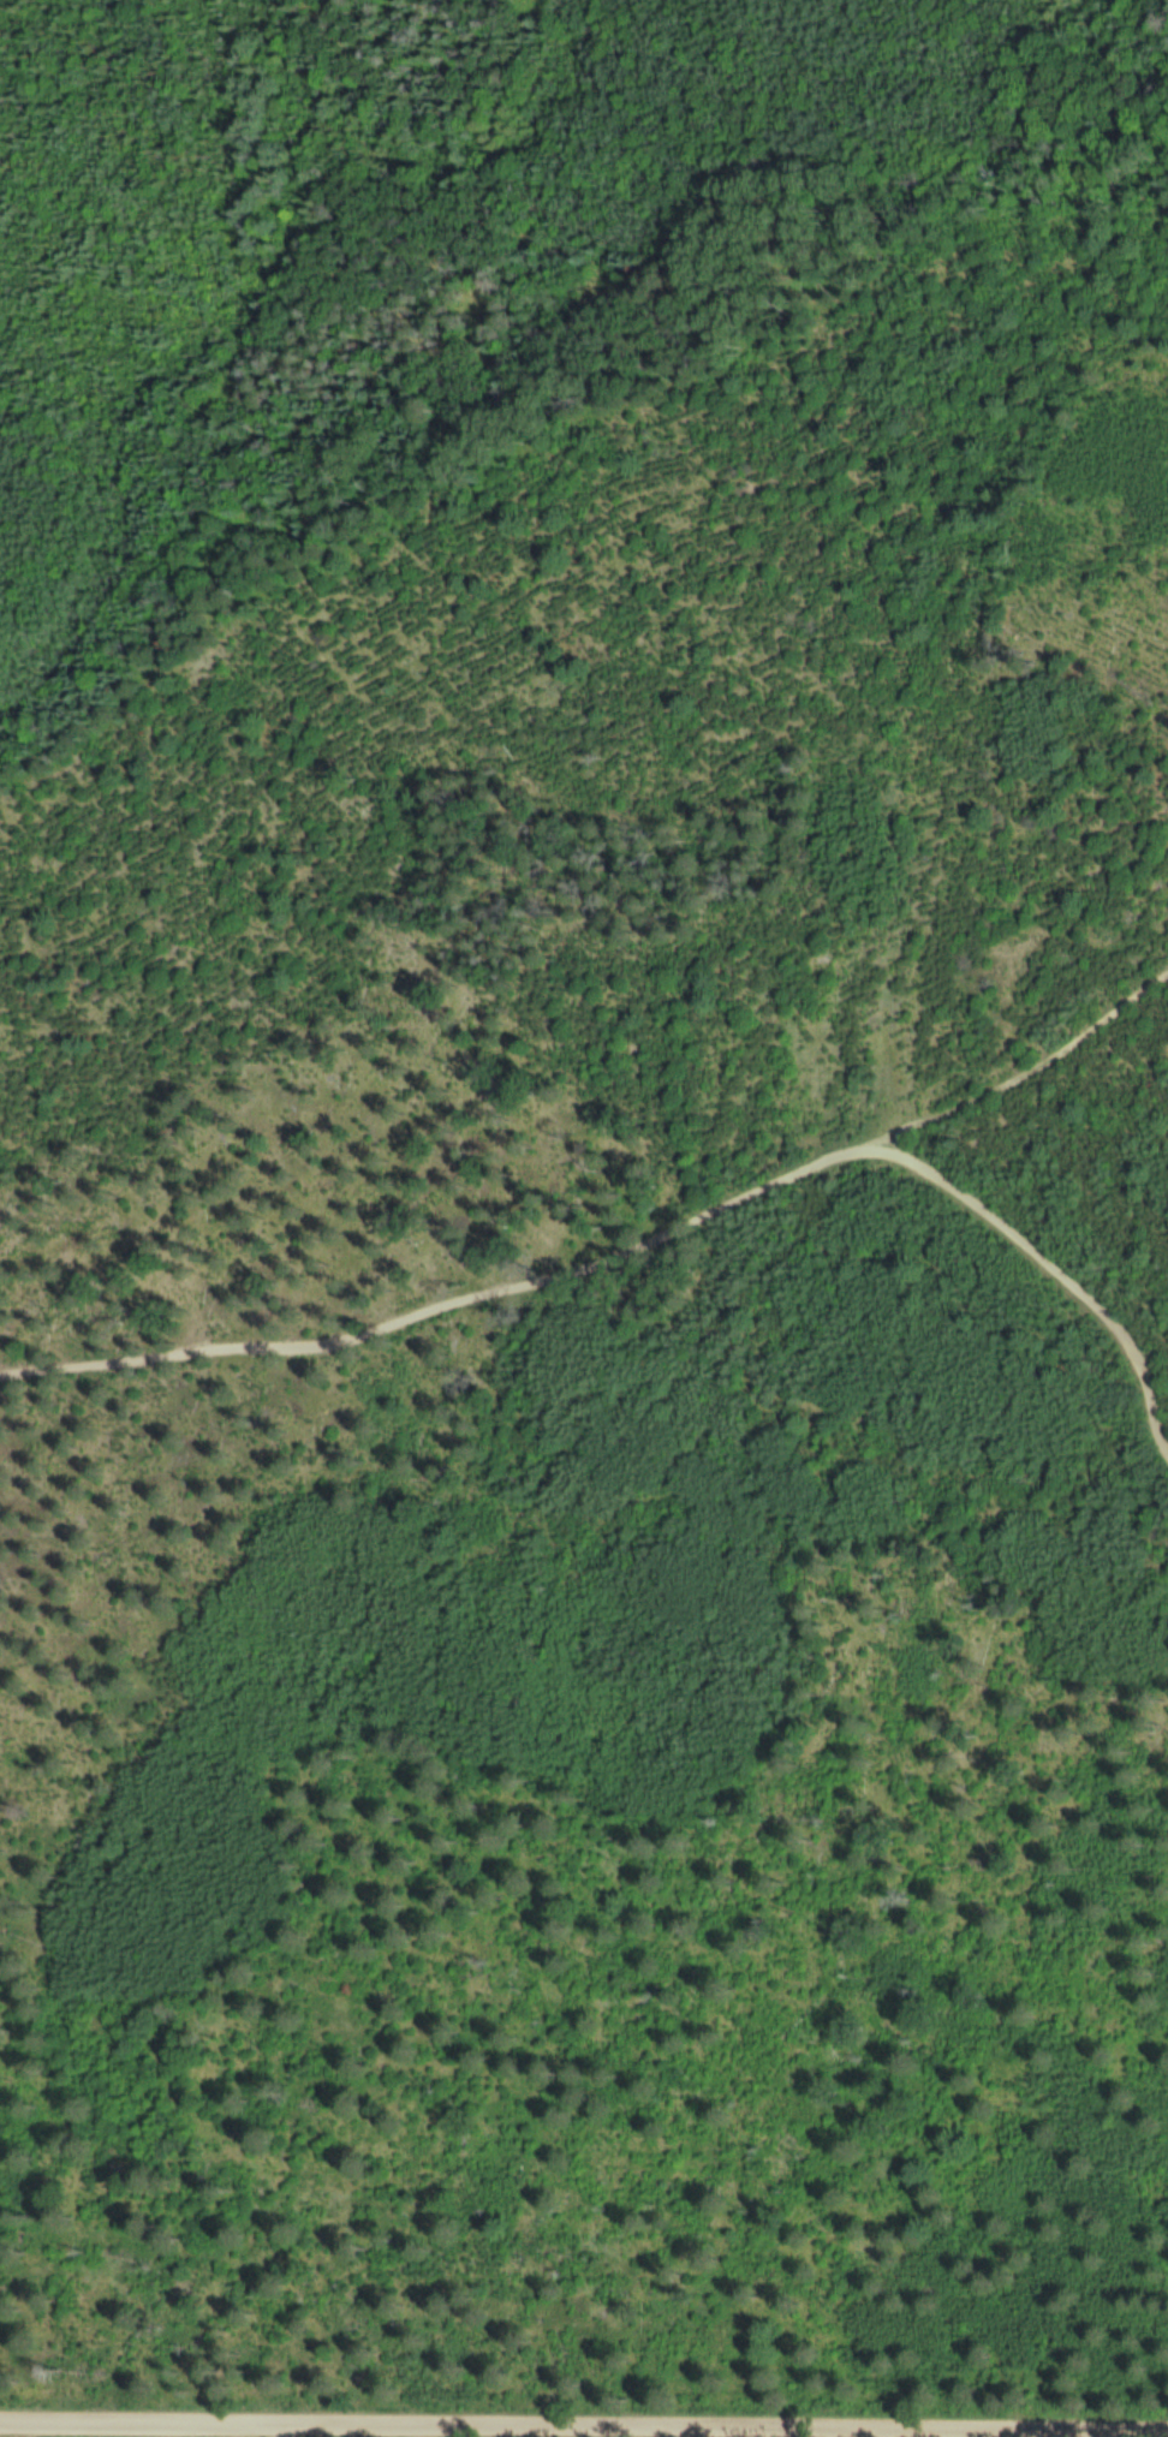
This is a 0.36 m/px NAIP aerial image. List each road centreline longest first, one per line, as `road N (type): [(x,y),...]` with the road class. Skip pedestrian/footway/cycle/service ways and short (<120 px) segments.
road 1 (track): [(1167,1465),(1148,1437),(1113,1328),(1079,1273),(967,1228),(911,1157),(848,1116),(779,1138),(693,1186),(565,1235),(374,1294),(0,1377)]
road 2 (residential): [(0,2418),(1167,2429)]

